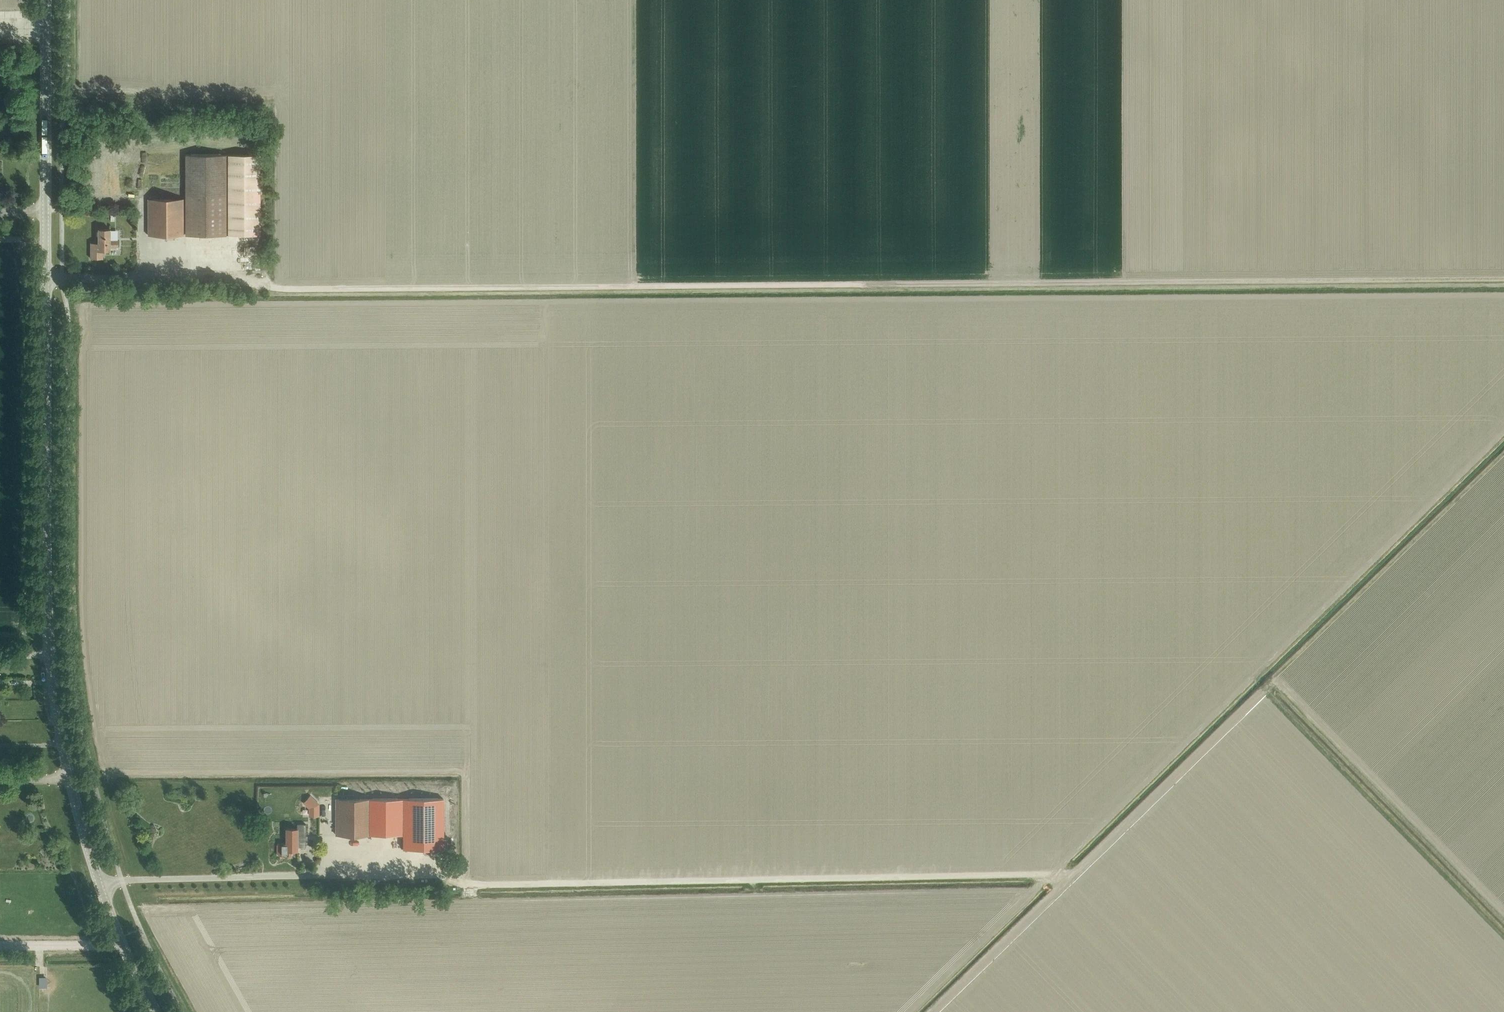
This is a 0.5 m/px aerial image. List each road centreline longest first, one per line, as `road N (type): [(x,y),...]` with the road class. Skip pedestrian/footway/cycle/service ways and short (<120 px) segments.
road 1 (unclassified): [(156,1011),(92,862),(51,671),(46,0)]

